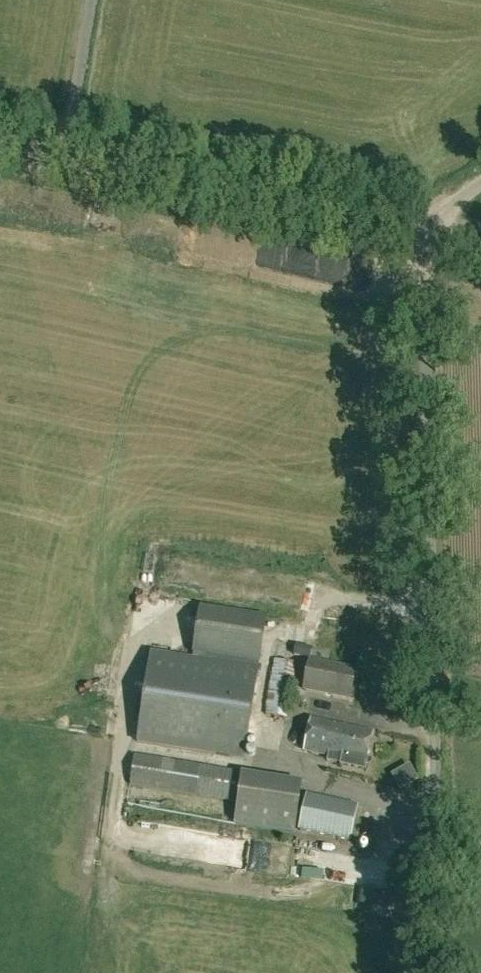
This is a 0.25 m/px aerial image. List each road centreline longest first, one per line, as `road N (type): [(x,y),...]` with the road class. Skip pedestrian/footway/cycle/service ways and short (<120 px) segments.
road 1 (unclassified): [(442,972),(430,229)]
road 2 (unclassified): [(430,229),(0,137)]

